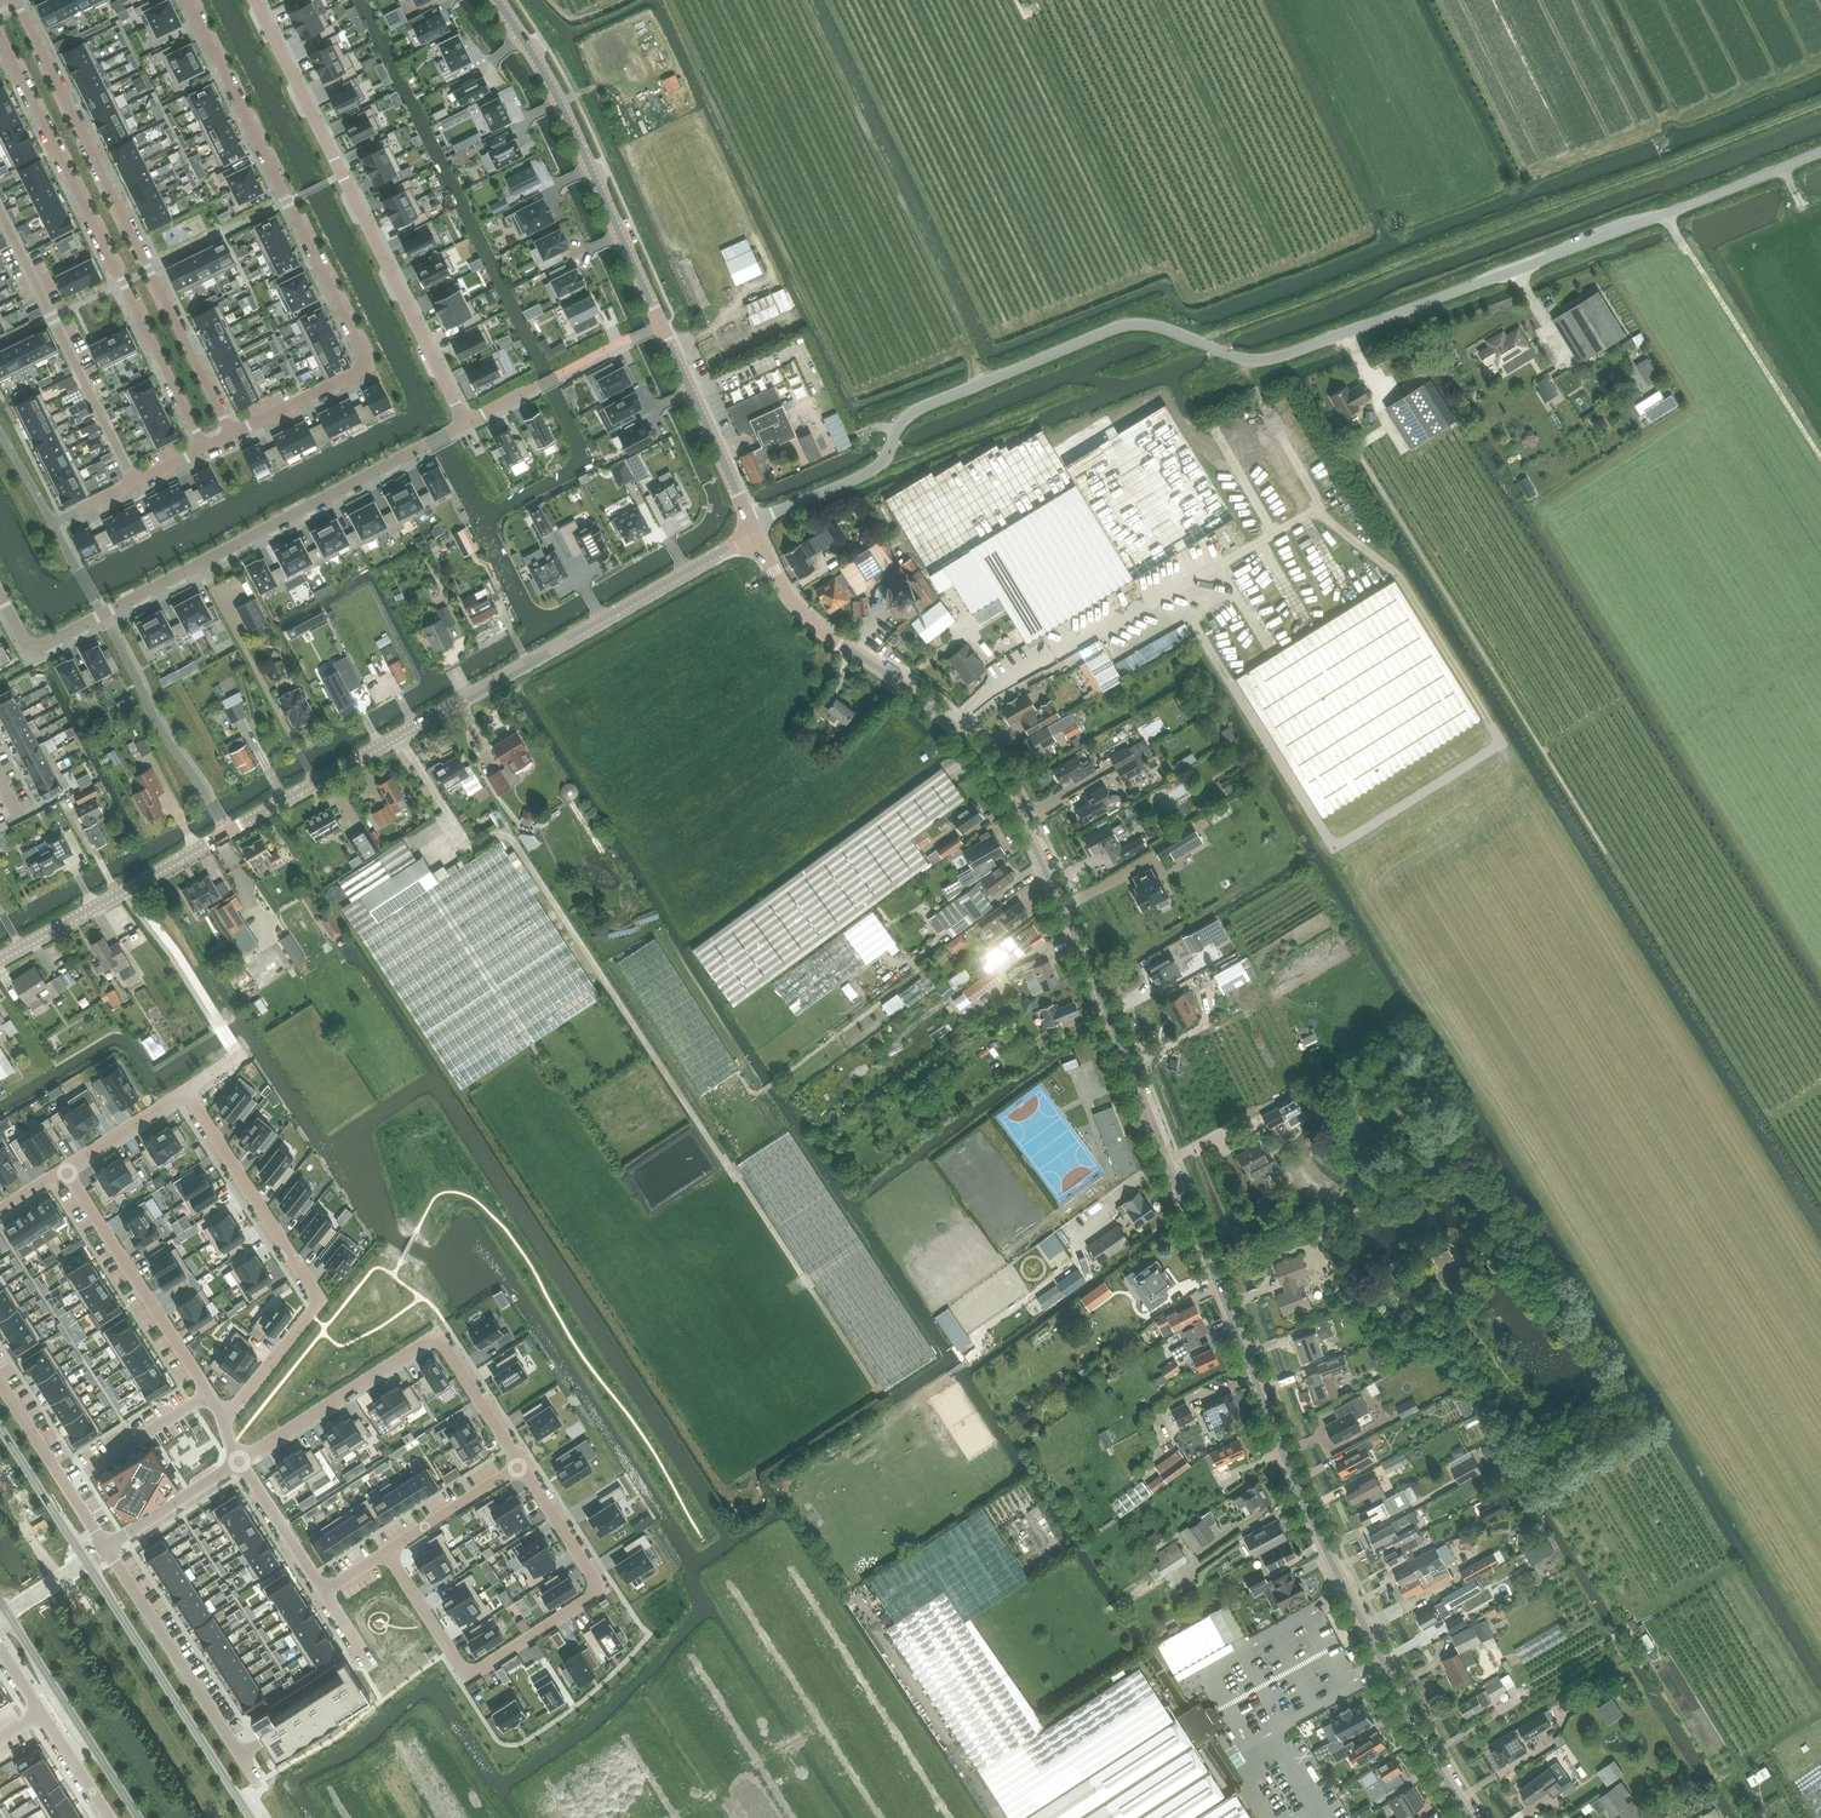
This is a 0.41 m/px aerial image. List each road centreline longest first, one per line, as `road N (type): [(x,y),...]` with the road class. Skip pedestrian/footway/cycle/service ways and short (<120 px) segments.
road 1 (tertiary): [(1469,1817),(1401,1707),(1319,1544),(1231,1315),(1018,814),(988,765),(934,711),(801,612),(755,532)]
road 2 (unclassified): [(0,957),(755,532)]
road 3 (unclassified): [(1230,354),(1253,360),(1293,353),(1820,152)]
road 4 (residential): [(755,532),(765,517),(878,468),(915,411),(1116,328),(1153,325),(1230,354)]
road 5 (residential): [(0,597),(21,637),(38,646),(428,445)]
road 6 (residential): [(232,433),(18,0)]
road 7 (track): [(817,1481),(968,1362),(984,1327),(1075,1262),(1128,1188),(1166,1162)]
road 8 (residential): [(255,0),(466,421)]
road 9 (residential): [(0,38),(203,447)]
road 10 (residential): [(521,1466),(590,1572),(585,1600),(470,1669),(450,1653),(386,1553)]
road 11 (residential): [(371,364),(186,0)]
road 12 (residential): [(186,1089),(315,1296),(311,1312),(225,1419)]
road 13 (residential): [(241,1458),(433,1341),(521,1466)]
road 14 (tertiary): [(661,327),(587,159),(498,0)]
road 15 (residential): [(65,1167),(208,1393)]
road 16 (tertiary): [(5,1612),(138,1817)]
road 17 (residential): [(238,1752),(107,1548)]
road 18 (tertiary): [(216,1764),(88,1565)]
road 19 (tertiary): [(755,532),(661,327)]
road 20 (residential): [(110,1817),(0,1646)]
road 21 (residential): [(208,1393),(66,1486)]
road 22 (residential): [(203,447),(54,523)]
road 23 (tertiary): [(88,1565),(0,1428)]
road 24 (residential): [(386,1553),(521,1466)]
road 25 (residential): [(107,1548),(239,1460)]
road 26 (residential): [(324,1591),(239,1460)]
road 27 (residential): [(371,364),(232,433)]
road 28 (residential): [(65,1167),(186,1089)]
road 29 (residential): [(66,1486),(0,1381)]

